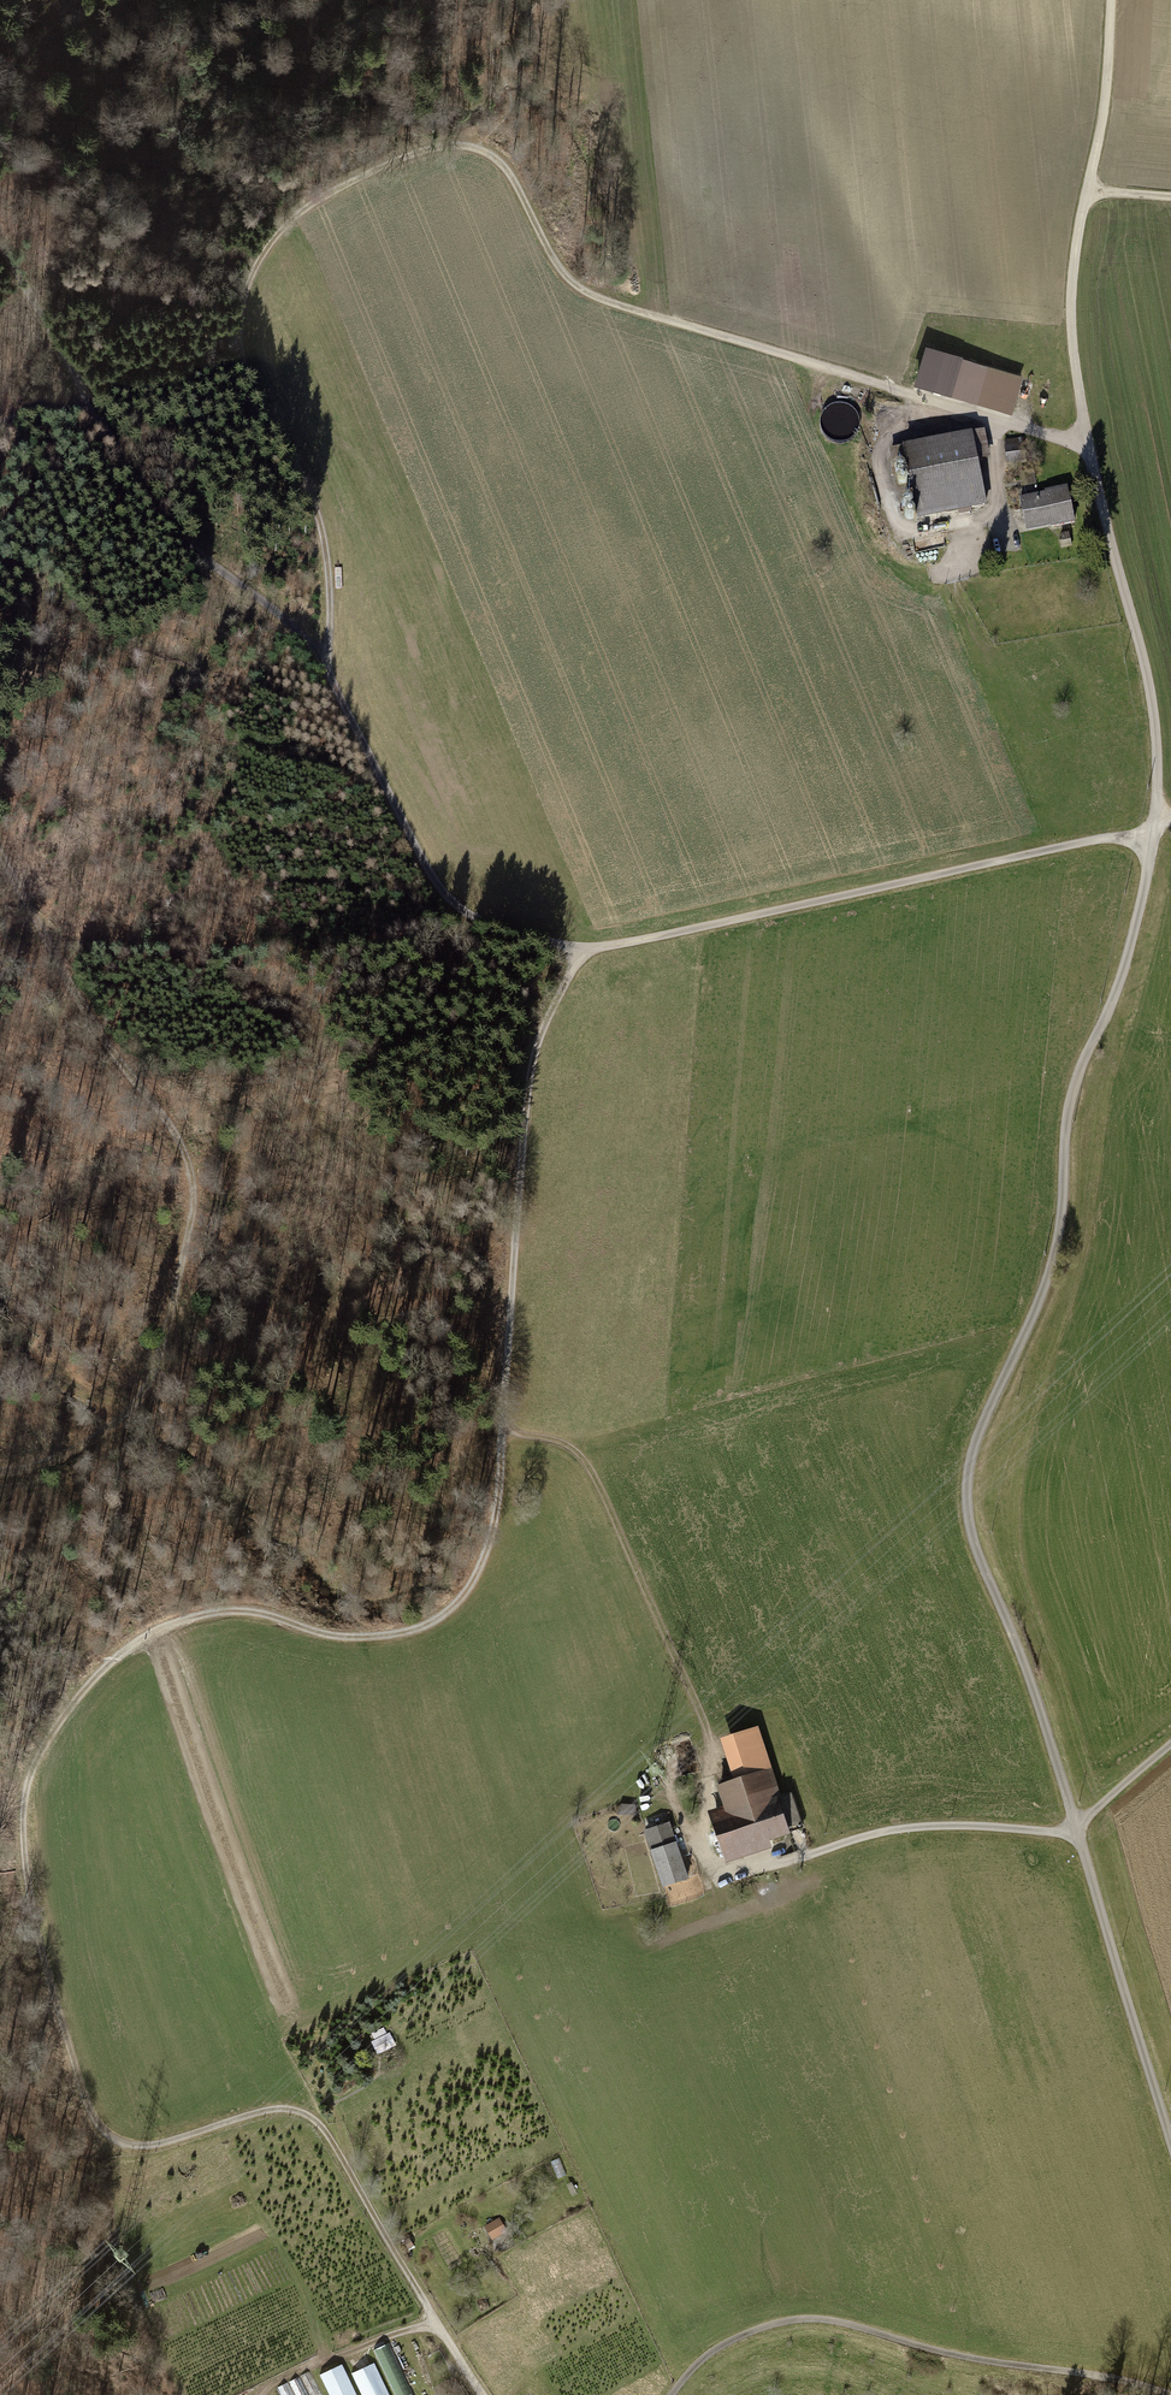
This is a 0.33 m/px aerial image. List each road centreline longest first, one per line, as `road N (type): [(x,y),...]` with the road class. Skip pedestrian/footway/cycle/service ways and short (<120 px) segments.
road 1 (residential): [(1170,2140),(1036,1699),(967,1512),(974,1445),(1050,1269),(1069,1110),(1121,978),(1155,819),(1150,686),(1090,448),(1071,316),(1074,253),(1105,101),(1112,0)]
road 2 (track): [(584,946),(530,1072),(498,1496),(471,1581),(436,1619),(395,1633),(336,1634),(242,1610),(197,1615),(153,1633),(115,1658),(74,1703),(36,1766),(25,1809),(36,1928),(102,2129),(122,2143),(149,2145),(261,2112),(315,2119),(481,2394)]
road 3 (track): [(1153,835),(1097,840),(613,945),(559,944),(488,923),(458,907),(432,876),(315,648),(175,531),(94,412)]
road 4 (track): [(930,400),(587,293),(554,259),(509,174),(480,150),(437,147),(393,161),(322,197),(282,230),(254,269),(240,317),(246,366),(320,522),(331,607),(324,661)]
road 5 (track): [(0,1472),(65,1453),(138,1400),(166,1337),(193,1198),(173,1128),(81,1002),(0,851)]
road 6 (track): [(675,2394),(741,2341),(819,2322),(946,2356),(1170,2394)]
road 7 (track): [(703,1830),(708,1731),(591,1472),(562,1444),(502,1431)]
road 8 (track): [(476,1573),(395,1507),(346,1437),(304,1352),(308,1329),(325,1312)]
road 9 (track): [(94,412),(0,242)]
road 10 (track): [(260,2394),(282,2379),(436,2321)]

